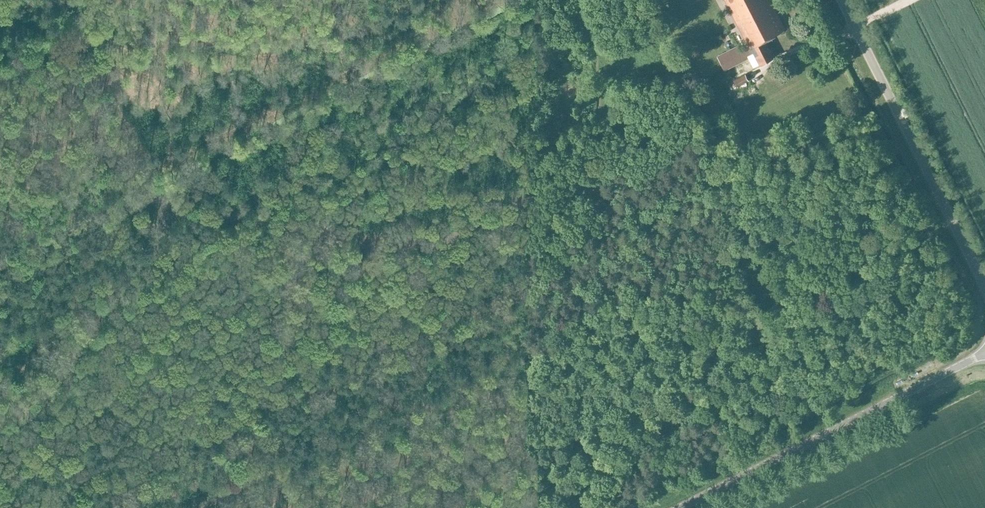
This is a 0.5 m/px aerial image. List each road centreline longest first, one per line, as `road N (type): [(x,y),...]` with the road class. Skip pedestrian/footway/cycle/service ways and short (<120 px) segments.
road 1 (unclassified): [(681,507),(984,352)]
road 2 (tertiary): [(984,287),(837,0)]
road 3 (track): [(904,0),(758,69)]

